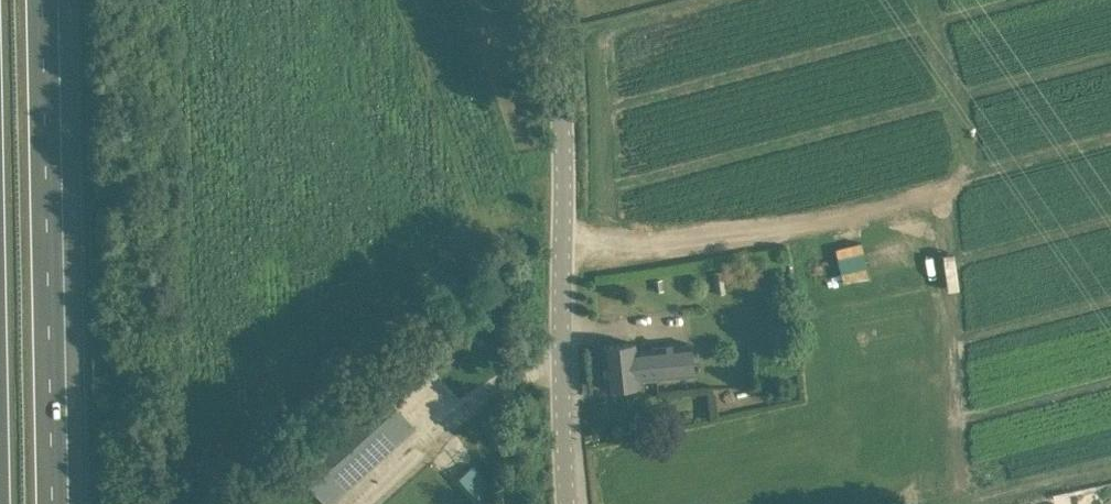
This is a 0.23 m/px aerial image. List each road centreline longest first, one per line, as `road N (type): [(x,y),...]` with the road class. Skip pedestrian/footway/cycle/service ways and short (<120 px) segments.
road 1 (tertiary): [(569,503),(564,160),(551,0)]
road 2 (motorway): [(53,503),(39,0)]
road 3 (track): [(562,235),(665,239),(879,207),(963,178)]

